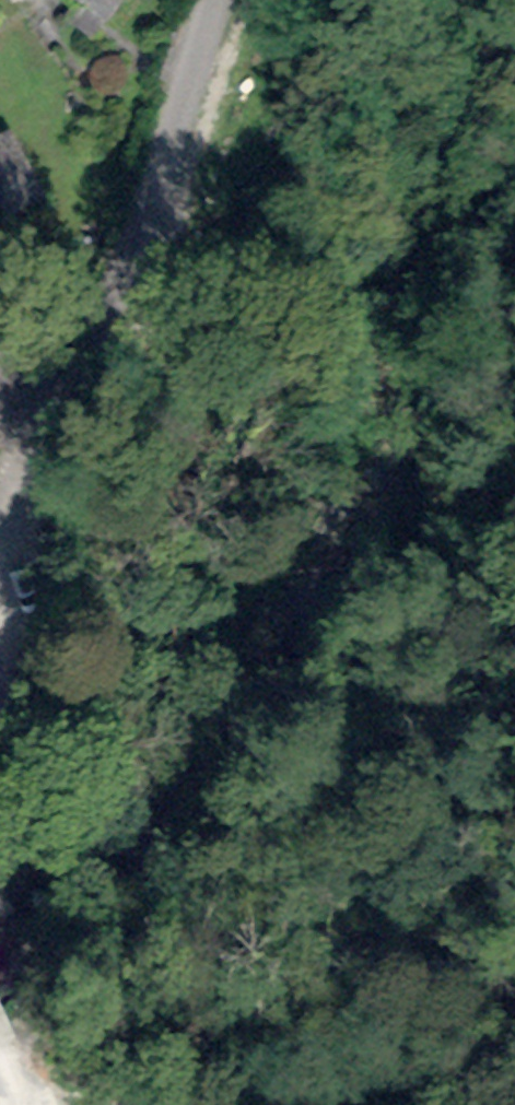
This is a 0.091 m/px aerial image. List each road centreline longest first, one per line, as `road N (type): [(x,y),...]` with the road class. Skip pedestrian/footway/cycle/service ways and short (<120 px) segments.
road 1 (unclassified): [(214,0),(19,464)]
road 2 (track): [(263,1104),(435,1085),(514,1025)]

